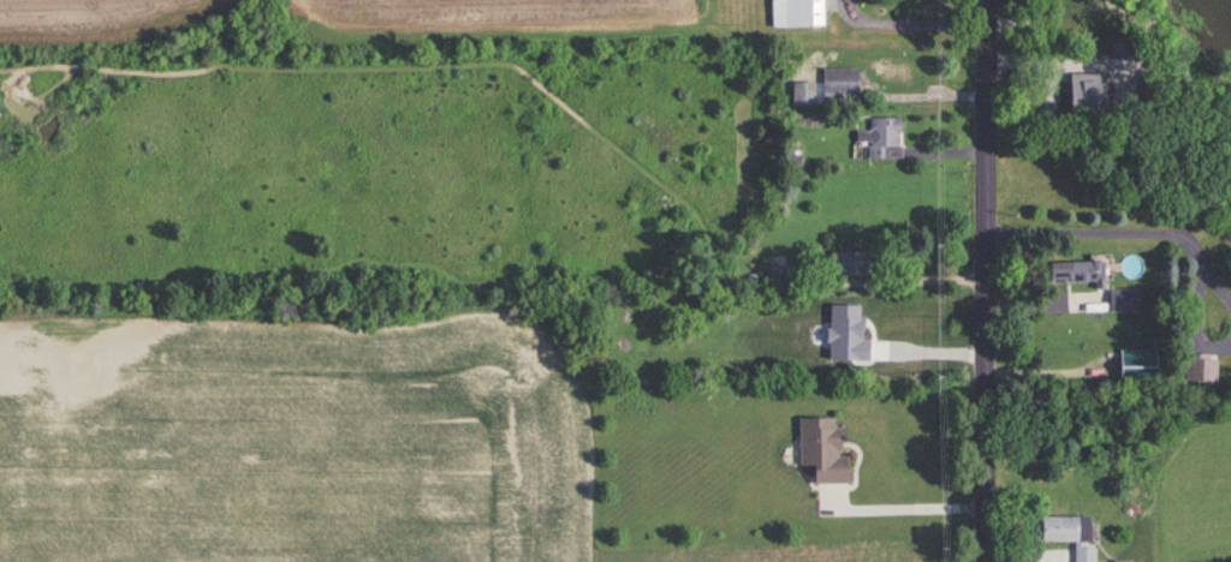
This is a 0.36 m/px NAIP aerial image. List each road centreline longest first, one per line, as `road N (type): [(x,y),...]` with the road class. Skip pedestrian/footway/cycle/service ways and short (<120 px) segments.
road 1 (tertiary): [(994,561),(983,0)]

